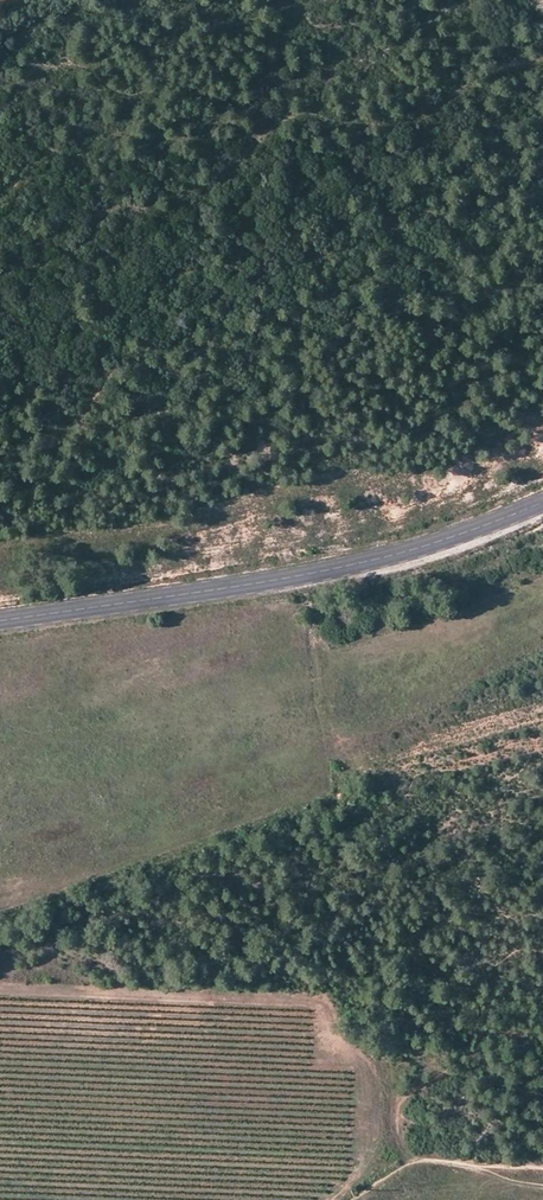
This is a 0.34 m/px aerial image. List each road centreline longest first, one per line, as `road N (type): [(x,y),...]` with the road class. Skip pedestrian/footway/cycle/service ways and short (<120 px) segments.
road 1 (tertiary): [(0,620),(353,564),(542,501)]
road 2 (track): [(542,1170),(428,1164),(400,1170),(358,1199)]

